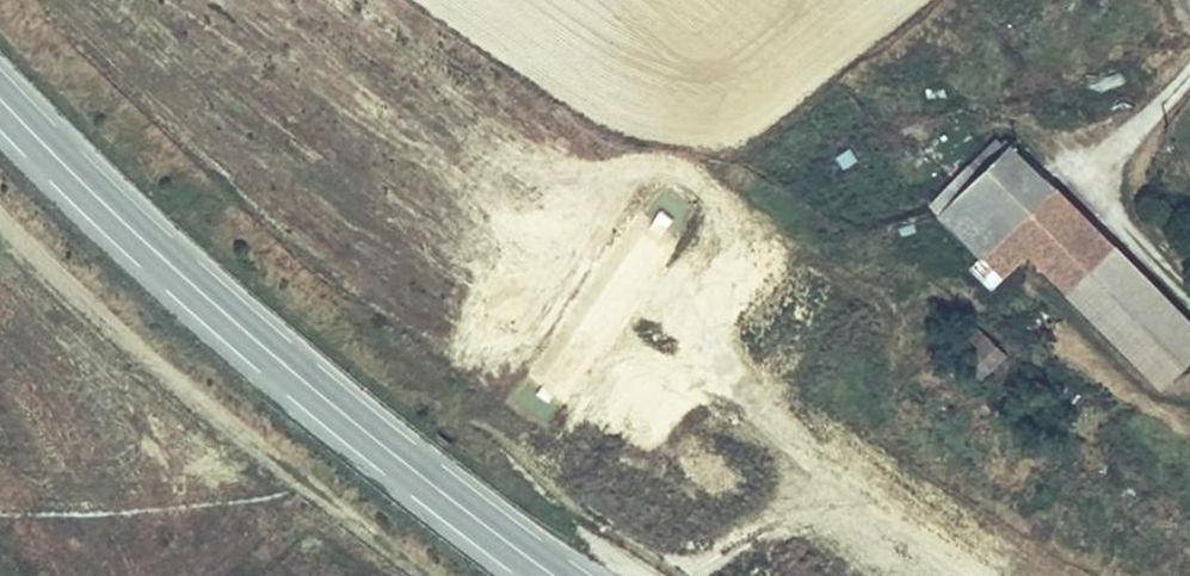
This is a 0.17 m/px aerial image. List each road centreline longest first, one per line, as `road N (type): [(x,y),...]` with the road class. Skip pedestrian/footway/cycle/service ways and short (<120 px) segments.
road 1 (motorway): [(1124,575),(574,228),(255,0)]
road 2 (motorway): [(117,0),(505,284),(959,575)]

